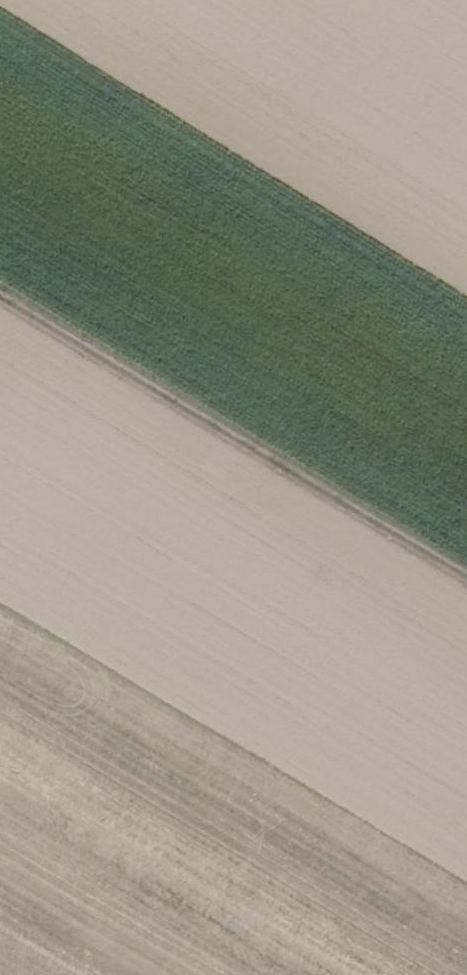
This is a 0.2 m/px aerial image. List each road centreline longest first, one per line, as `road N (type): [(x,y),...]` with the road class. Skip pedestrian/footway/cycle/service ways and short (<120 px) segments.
road 1 (track): [(466,578),(0,295)]

